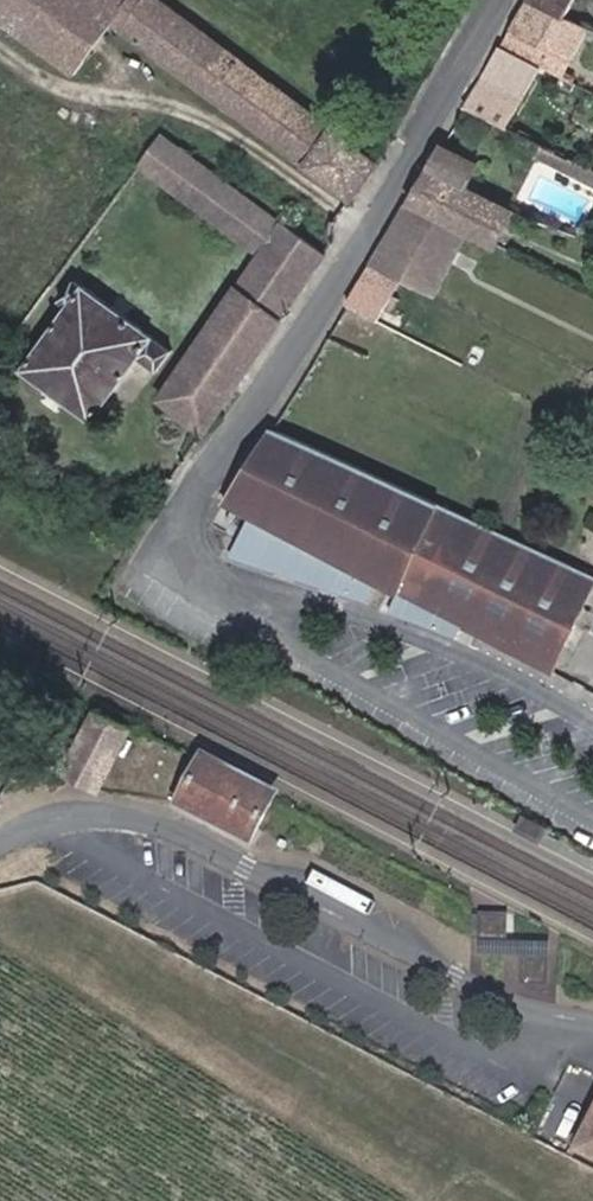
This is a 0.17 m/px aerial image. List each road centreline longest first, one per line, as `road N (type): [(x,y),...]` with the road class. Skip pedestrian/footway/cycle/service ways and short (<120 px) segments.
road 1 (unclassified): [(592,723),(446,648),(220,578),(186,547),(188,517),(207,484),(423,148),(504,0)]
road 2 (unclassified): [(592,1026),(525,1010),(134,815),(65,819),(0,842)]

